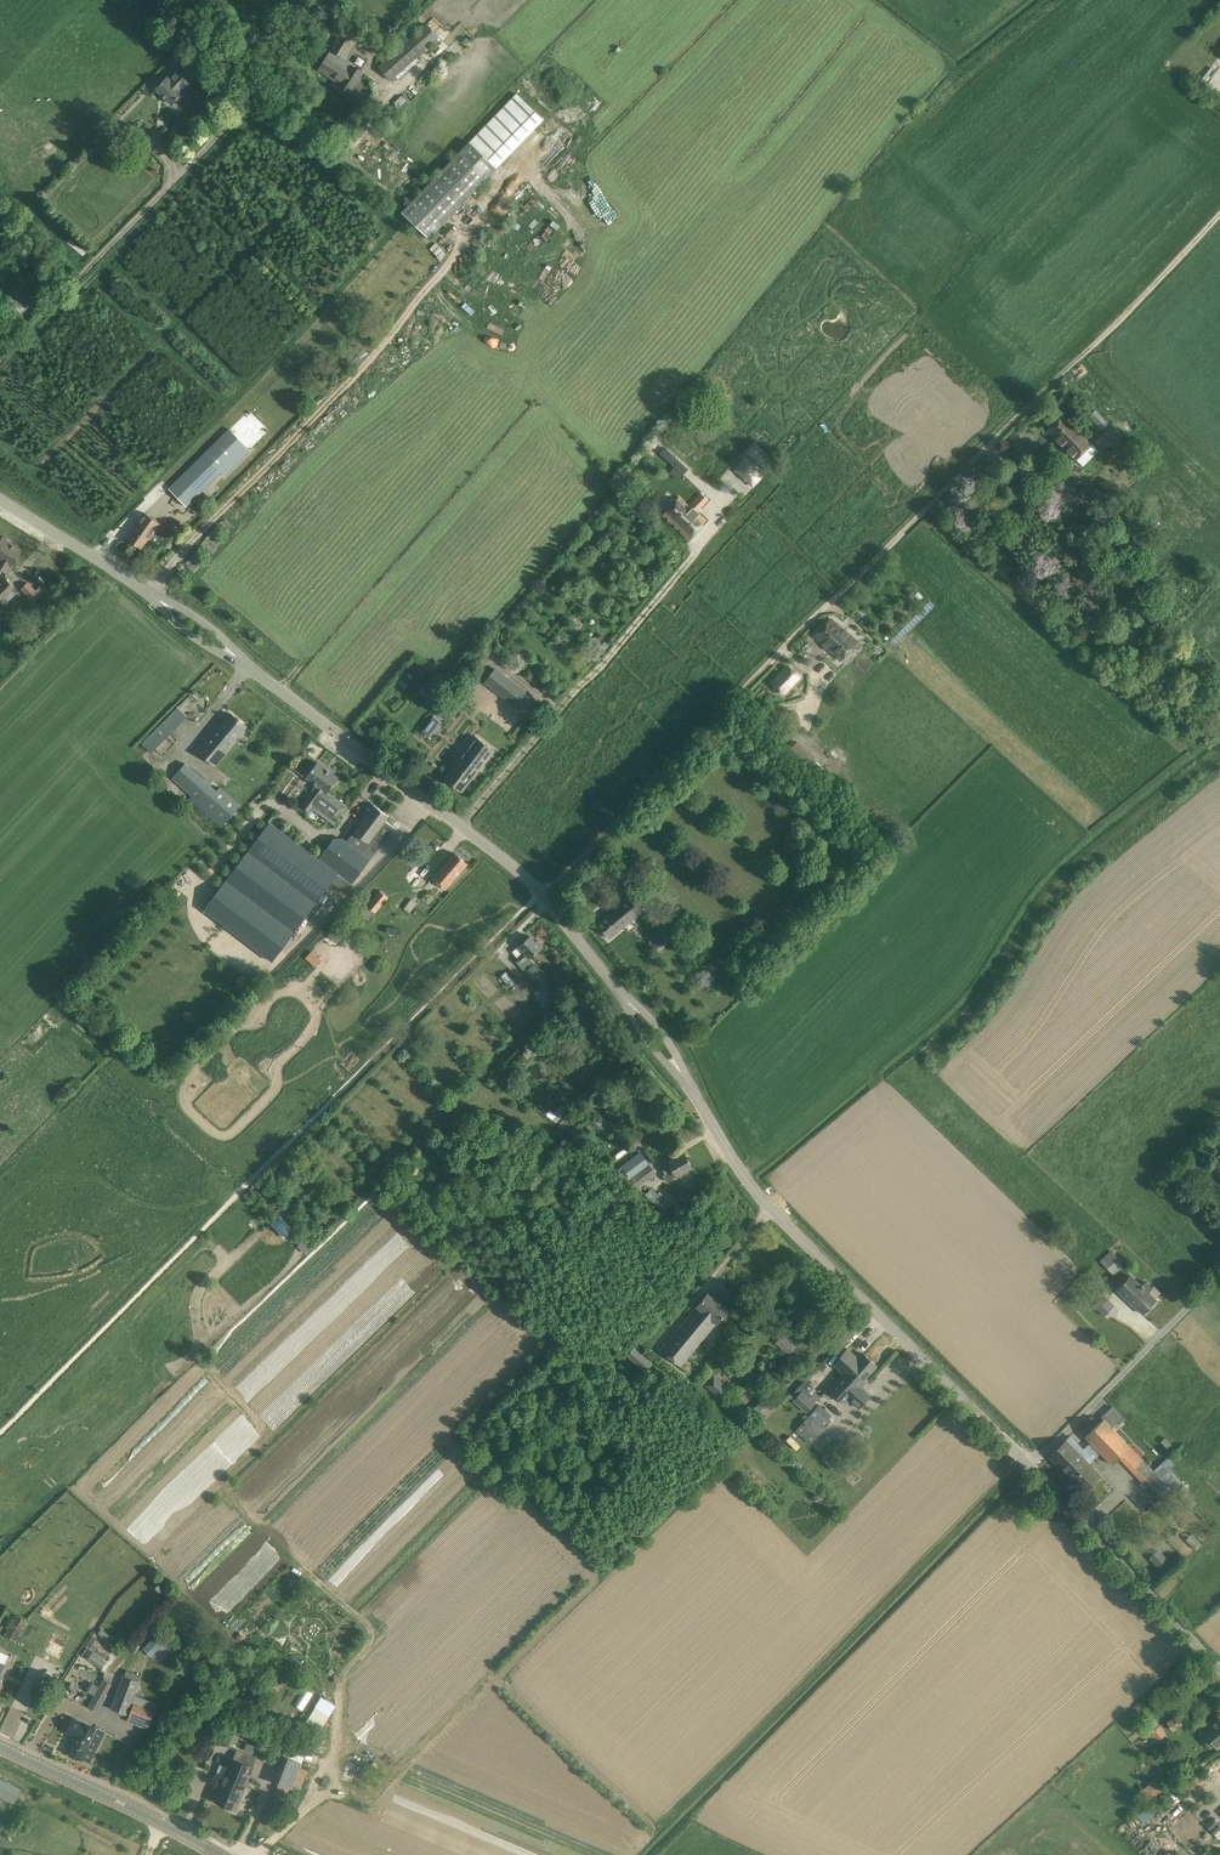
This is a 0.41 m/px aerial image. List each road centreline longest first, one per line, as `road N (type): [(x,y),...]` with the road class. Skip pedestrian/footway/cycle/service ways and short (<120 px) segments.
road 1 (unclassified): [(1004,1439),(749,1186),(681,1073)]
road 2 (unclassified): [(0,361),(236,118),(265,114),(320,149)]
road 3 (unclassified): [(462,827),(690,547)]
road 4 (unclassified): [(1004,1439),(1219,1669)]
road 5 (unclassified): [(462,827),(241,661)]
road 6 (secondary): [(219,1854),(0,1746)]
road 7 (unclassified): [(628,1002),(541,894),(462,827)]
road 8 (unclassified): [(161,601),(0,501)]

